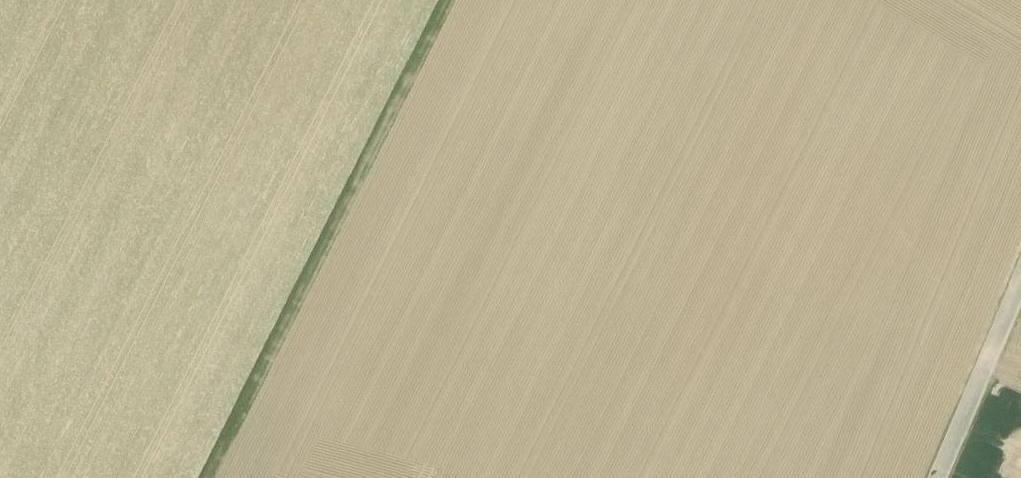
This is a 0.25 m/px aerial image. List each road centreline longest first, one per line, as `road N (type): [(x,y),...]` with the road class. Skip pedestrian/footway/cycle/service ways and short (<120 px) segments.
road 1 (track): [(230,477),(464,0)]
road 2 (unclassified): [(1020,296),(945,477)]

